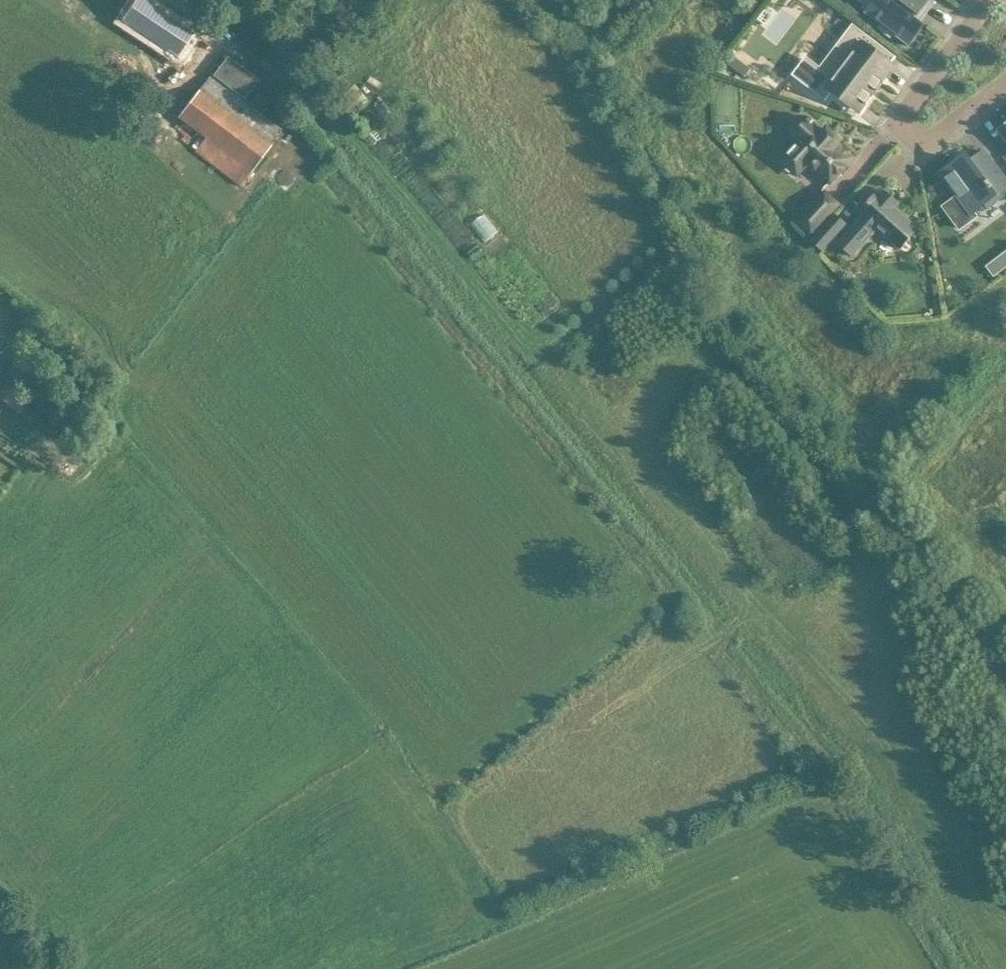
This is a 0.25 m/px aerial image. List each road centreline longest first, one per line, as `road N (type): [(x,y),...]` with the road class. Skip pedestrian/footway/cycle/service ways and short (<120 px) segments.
road 1 (residential): [(1005,83),(930,140),(907,135),(901,124),(991,0)]

